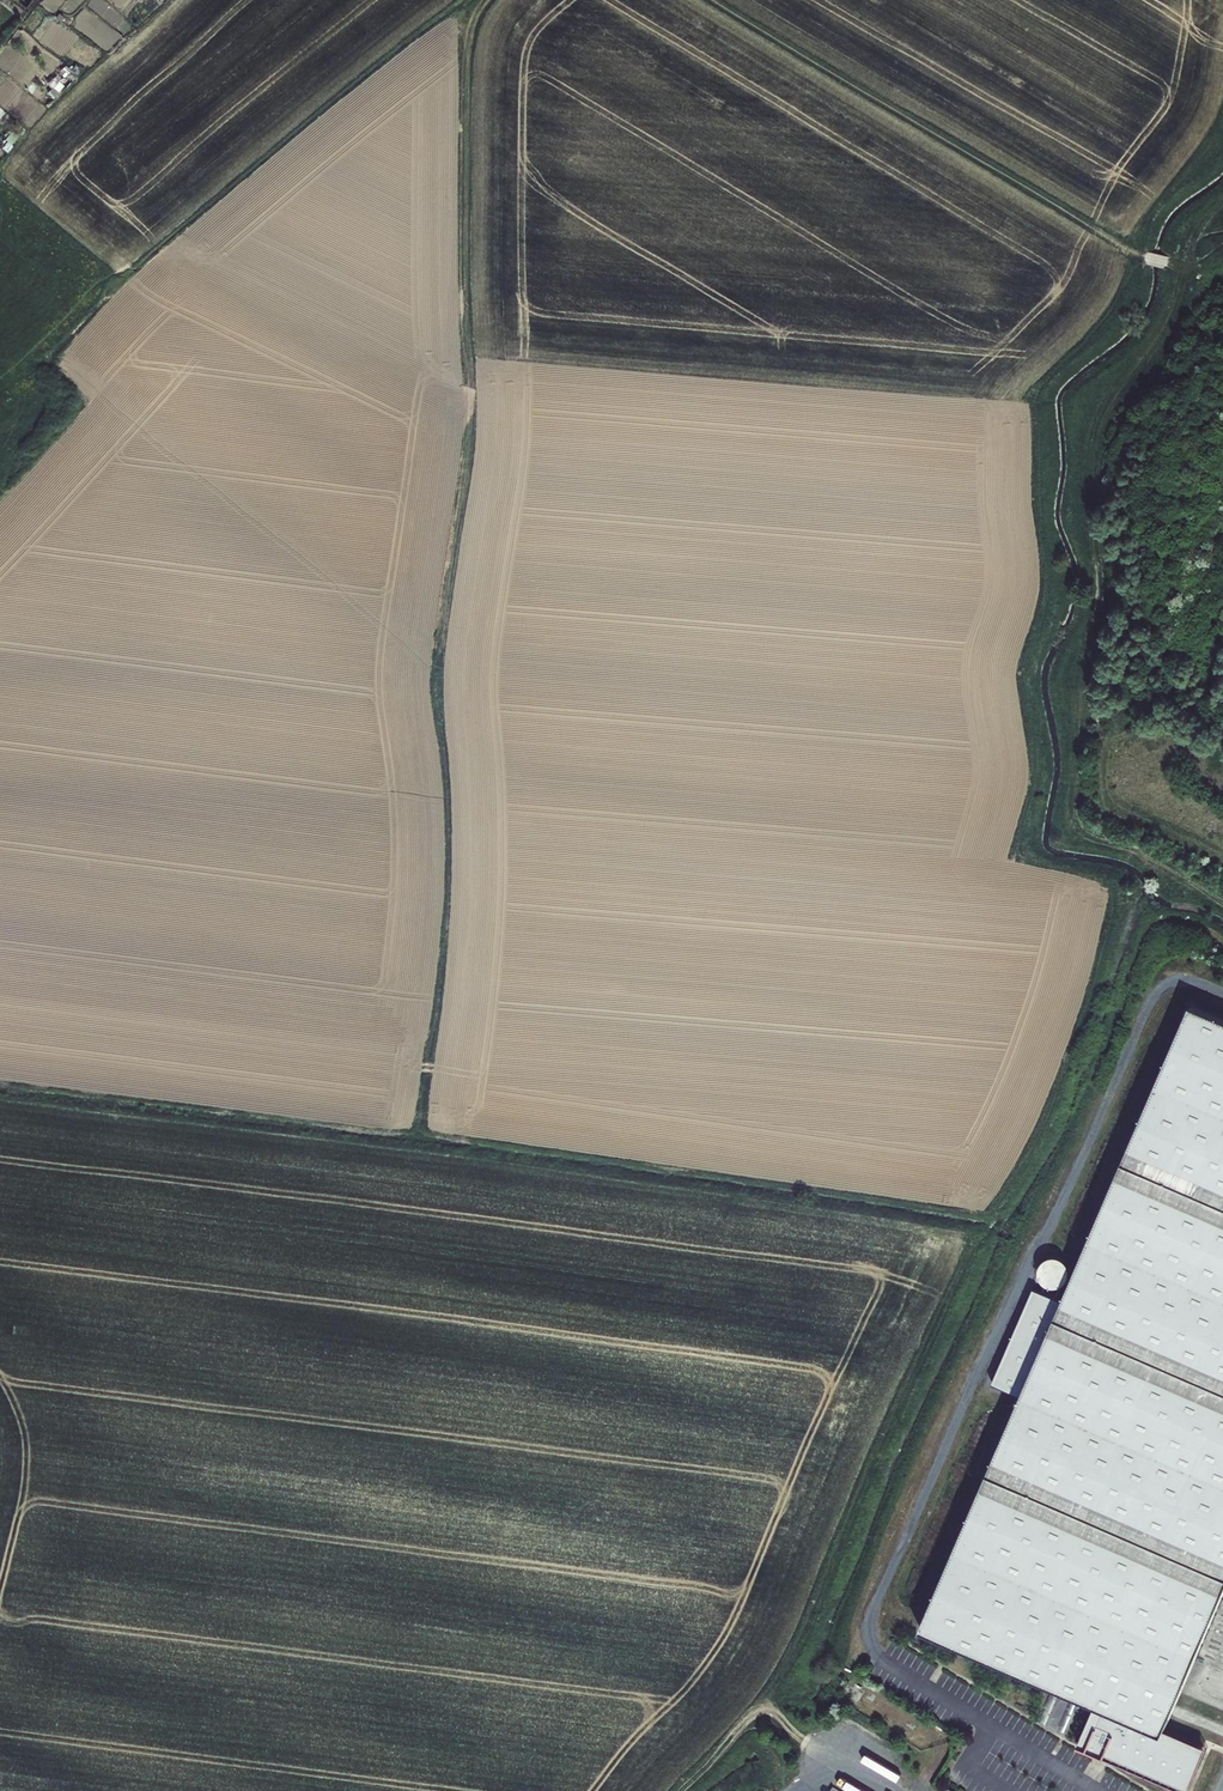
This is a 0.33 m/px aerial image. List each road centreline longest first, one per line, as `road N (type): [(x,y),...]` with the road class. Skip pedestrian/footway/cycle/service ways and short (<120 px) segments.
road 1 (track): [(830,1761),(760,1712),(679,1790)]

